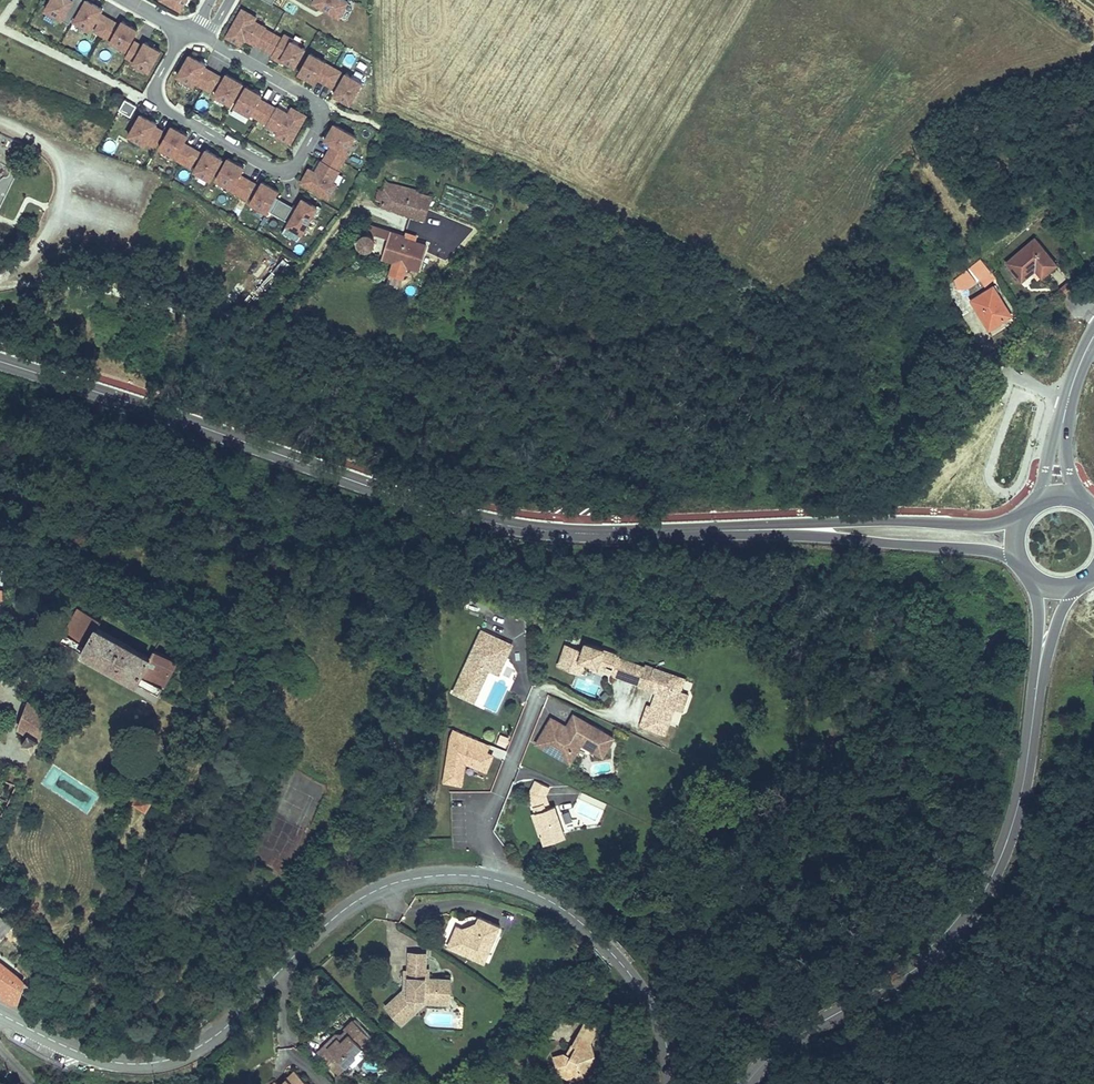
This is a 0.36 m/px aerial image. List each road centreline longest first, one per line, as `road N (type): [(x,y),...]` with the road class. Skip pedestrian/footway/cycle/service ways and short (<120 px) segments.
road 1 (secondary): [(765,529),(548,529),(457,512),(0,361)]
road 2 (tertiary): [(0,1015),(111,1062),(185,1056),(370,893),(437,875),(496,879)]
road 3 (secondary): [(748,1083),(800,1035),(920,964),(977,905),(1019,804),(1039,670)]
road 4 (residential): [(185,31),(153,95),(280,173),(295,167),(323,113),(207,42)]
road 5 (tertiary): [(496,879),(551,901),(627,970),(670,1043),(671,1083)]
road 6 (secondary): [(1023,514),(981,526),(896,521),(765,529)]
road 7 (secondary): [(765,529),(990,550),(1021,563)]
road 8 (residential): [(496,879),(497,861),(480,831),(541,683)]

